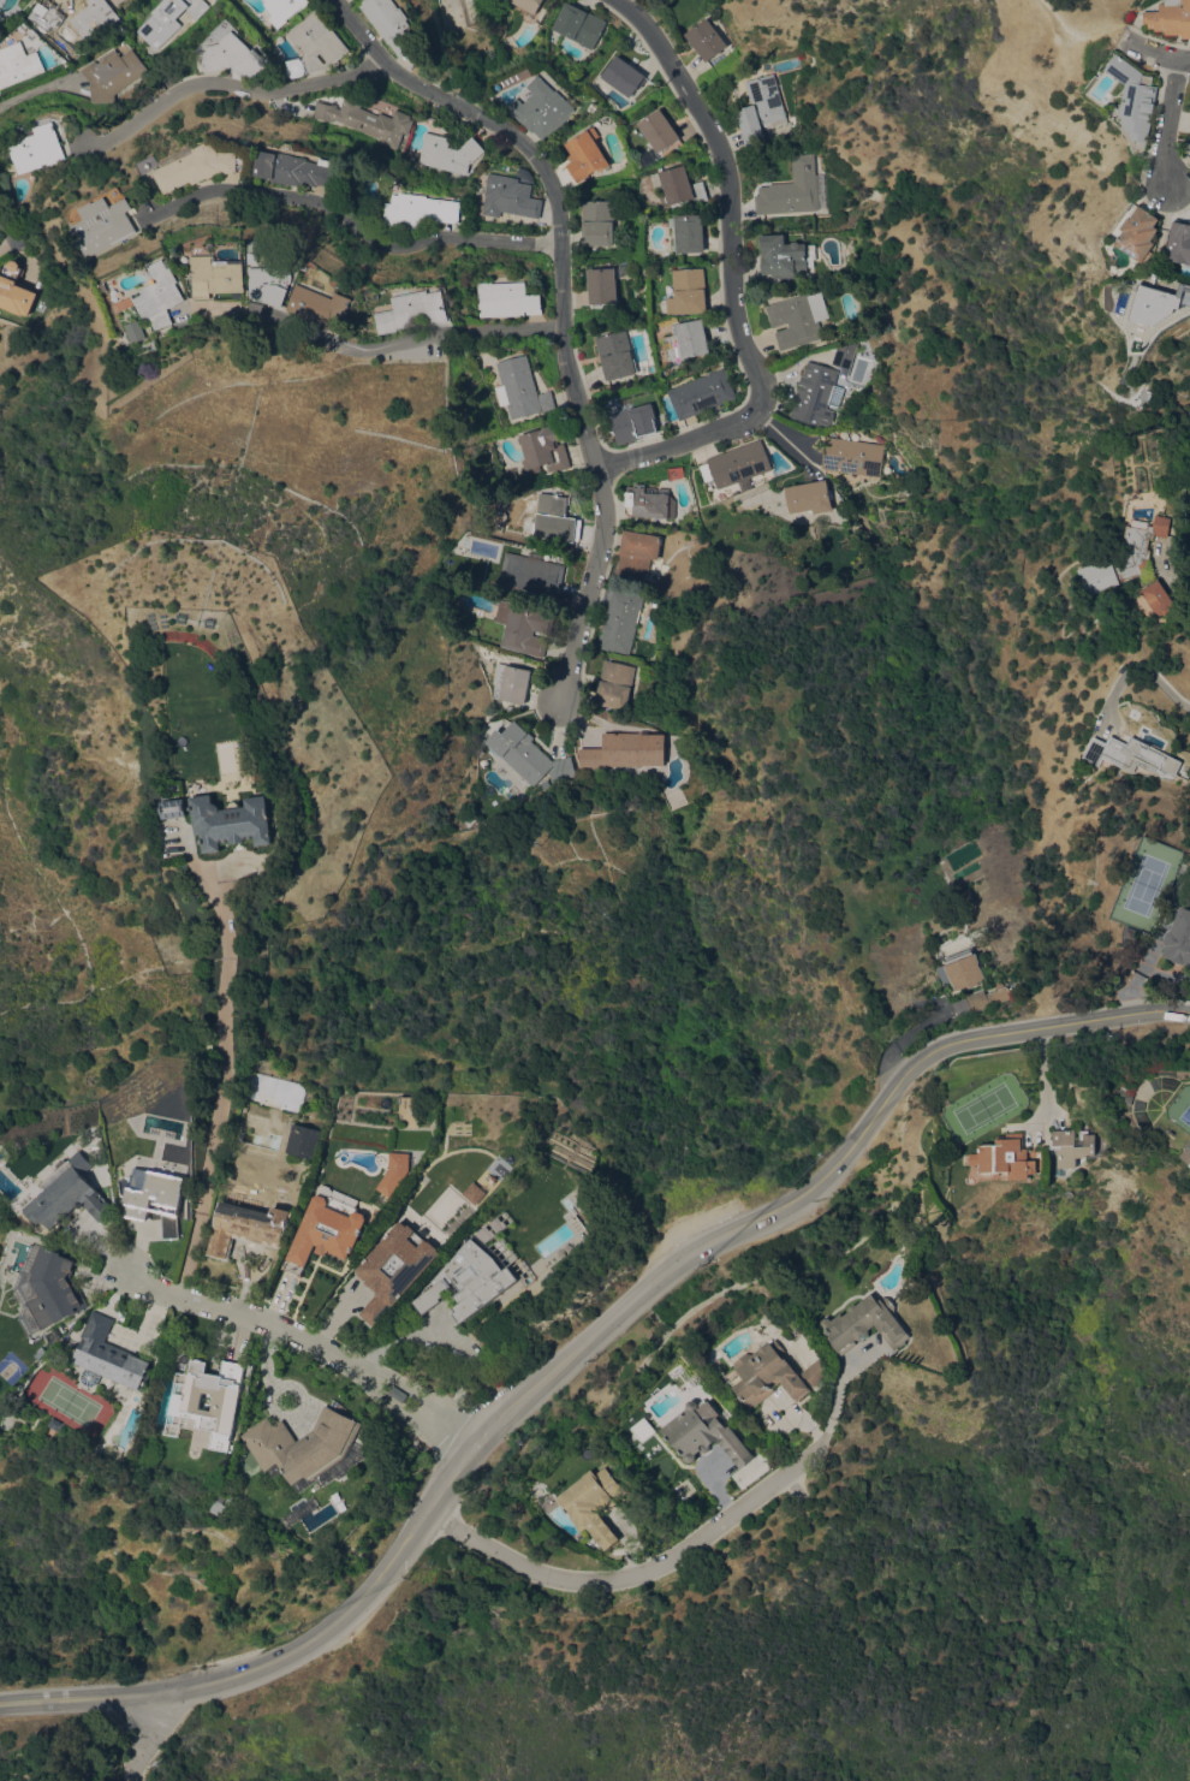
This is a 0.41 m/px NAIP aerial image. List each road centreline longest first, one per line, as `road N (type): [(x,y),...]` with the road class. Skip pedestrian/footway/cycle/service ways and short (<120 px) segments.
road 1 (secondary): [(1189,1011),(1120,1015),(932,1050),(908,1069),(833,1169),(809,1191),(698,1246),(641,1292),(483,1435),(343,1614),(258,1666)]
road 2 (residential): [(601,459),(623,465),(742,428),(757,408),(761,378),(737,315),(732,196),(720,144),(666,53),(621,0)]
road 3 (residential): [(429,1506),(564,1580),(609,1581),(686,1553),(816,1454)]
road 4 (residential): [(560,330),(560,197),(537,155),(386,67),(335,0)]
road 5 (residential): [(561,245),(415,238),(270,191),(189,198),(145,221)]
road 6 (residential): [(386,67),(294,94),(212,82),(87,156)]
road 7 (residential): [(554,714),(597,582),(607,524),(601,459)]
road 8 (secondary): [(258,1666),(212,1685),(0,1702)]
road 9 (residential): [(363,1375),(264,1320),(129,1274)]
road 10 (residential): [(601,459),(560,330)]
road 11 (residential): [(1173,185),(1165,148),(1177,59)]

